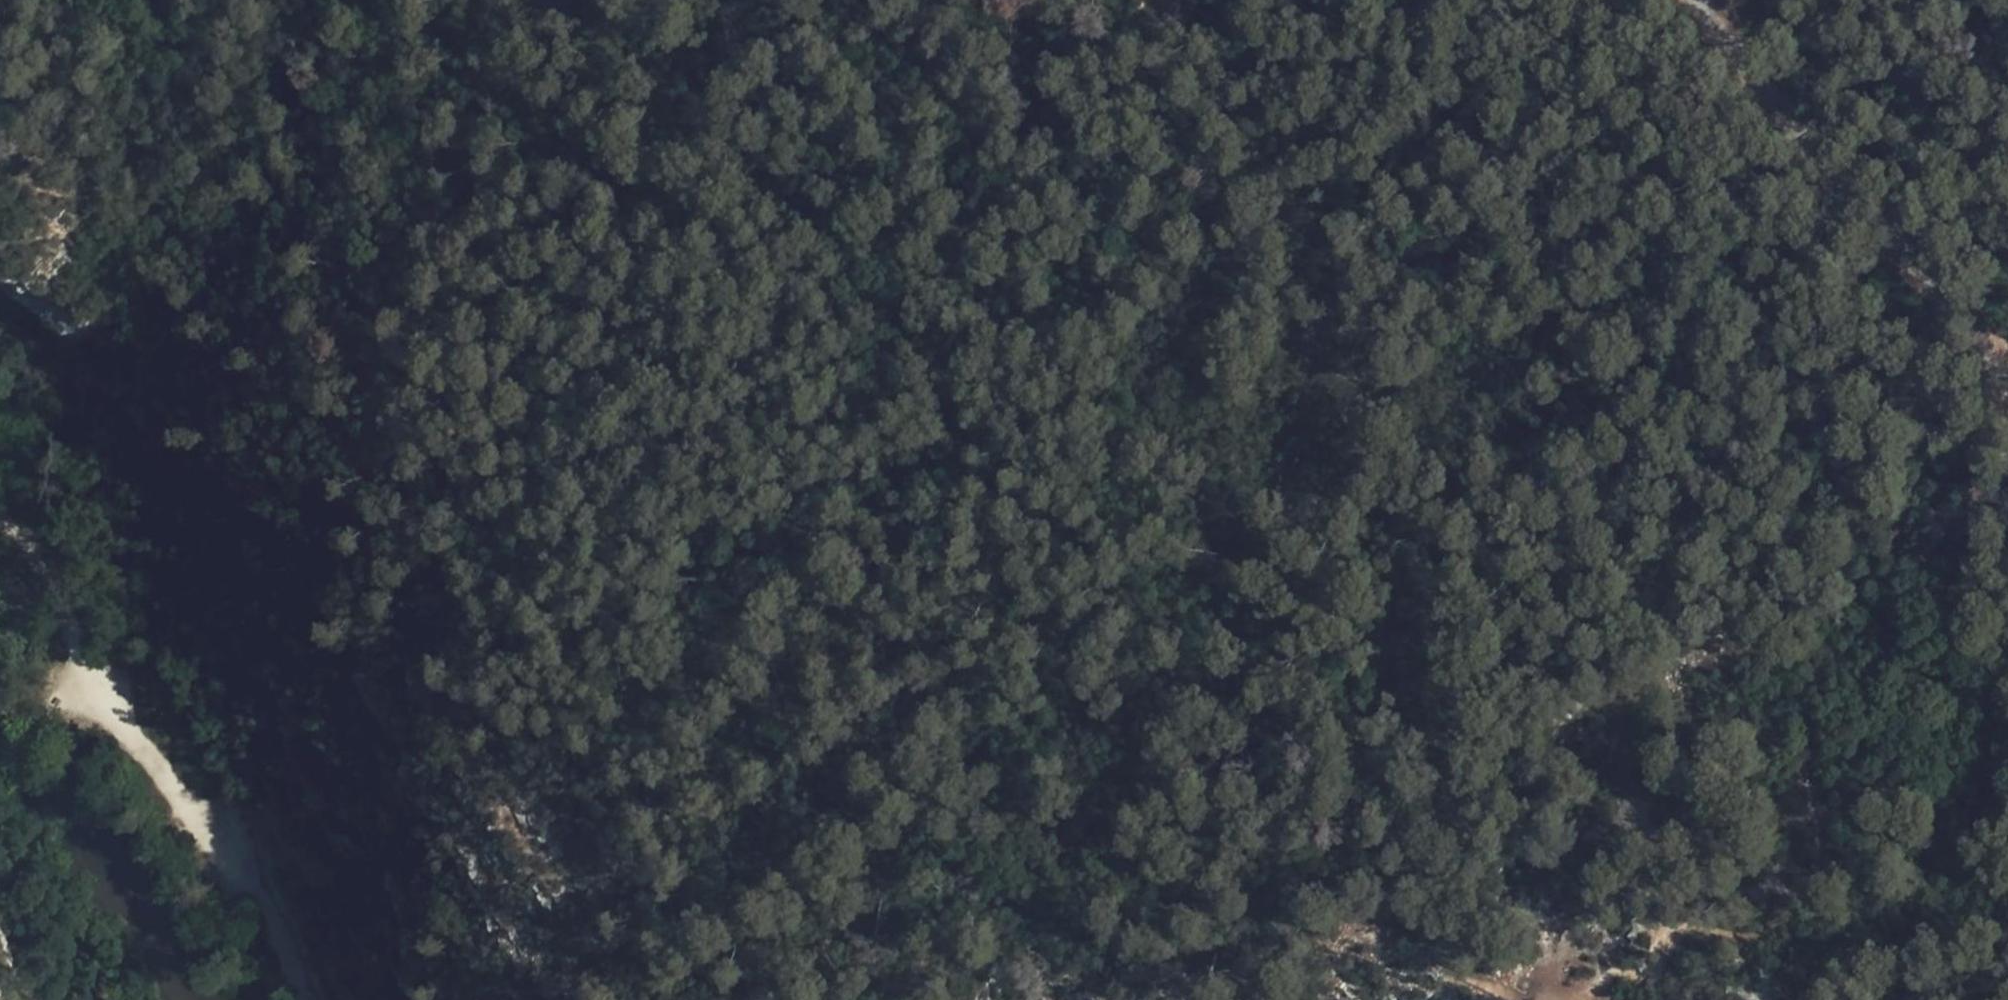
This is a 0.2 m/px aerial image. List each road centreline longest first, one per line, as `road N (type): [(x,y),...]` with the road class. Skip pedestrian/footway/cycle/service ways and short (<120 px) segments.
road 1 (track): [(314,999),(241,867),(168,789),(85,664),(37,559),(0,517)]
road 2 (residential): [(1689,0),(1990,359),(2007,394)]

